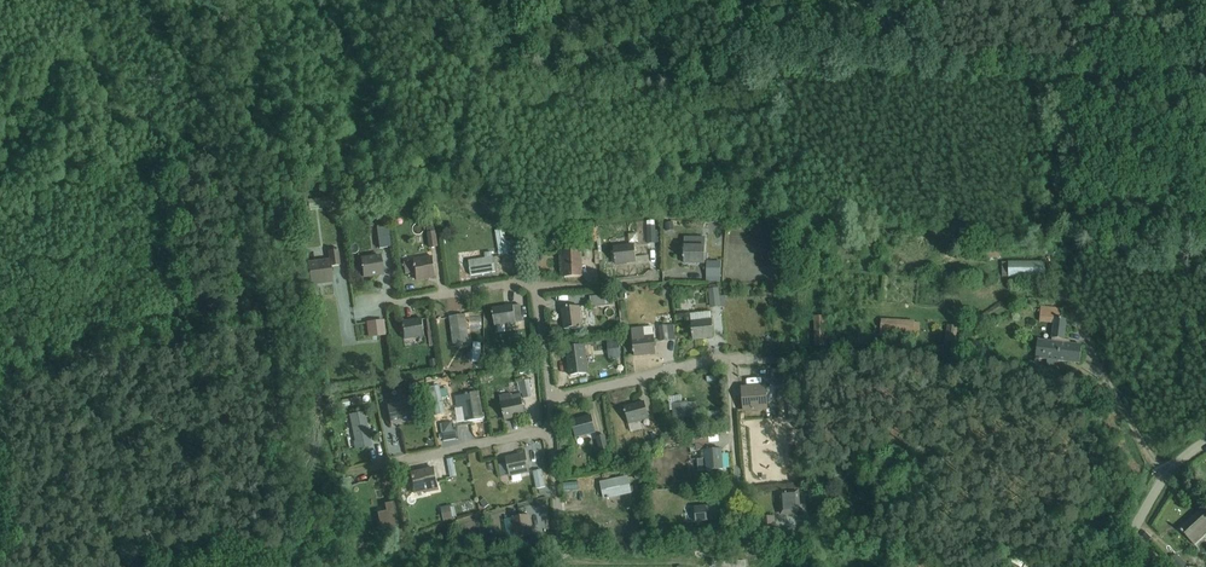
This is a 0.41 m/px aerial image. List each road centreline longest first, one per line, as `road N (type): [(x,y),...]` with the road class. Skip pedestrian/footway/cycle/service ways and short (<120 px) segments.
road 1 (track): [(3,566),(25,555),(168,544),(306,547),(302,489),(319,481)]
road 2 (unclassified): [(552,401),(729,360),(739,488)]
road 3 (unclassified): [(1049,249),(1055,280),(1137,437),(1166,477)]
road 4 (unclassified): [(552,432),(354,472)]
road 5 (unclassified): [(356,308),(534,283)]
road 6 (unclassified): [(562,566),(552,432)]
road 7 (unclassified): [(534,283),(569,288),(658,279)]

